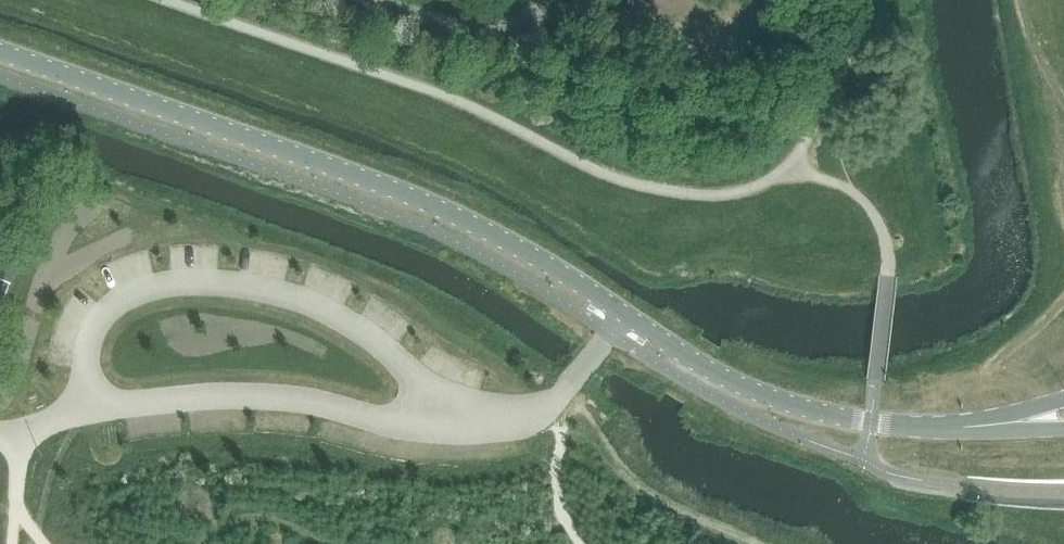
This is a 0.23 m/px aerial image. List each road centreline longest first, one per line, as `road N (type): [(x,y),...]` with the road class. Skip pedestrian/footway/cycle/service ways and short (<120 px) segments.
road 1 (tertiary): [(871,421),(813,411),(724,379),(487,231),(420,200),(0,52)]
road 2 (tertiary): [(871,421),(961,426),(1063,416)]
road 3 (unclassified): [(551,0),(515,24),(469,29),(374,0)]

